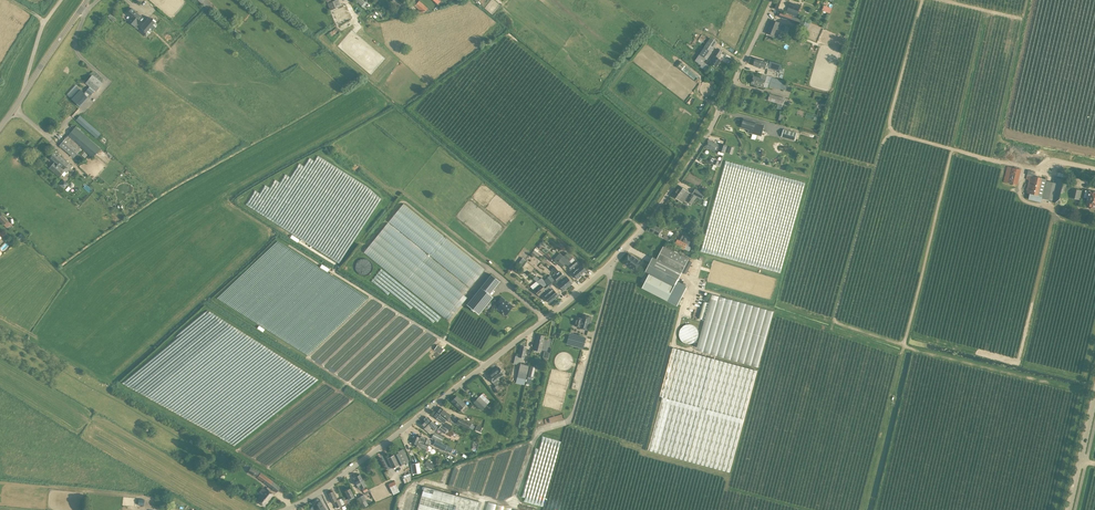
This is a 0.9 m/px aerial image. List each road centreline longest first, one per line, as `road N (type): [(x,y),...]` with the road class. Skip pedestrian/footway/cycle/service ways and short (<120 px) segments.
road 1 (unclassified): [(286,509),(612,265),(652,219),(722,110)]
road 2 (track): [(887,131),(834,321),(903,345),(952,148)]
road 3 (track): [(419,485),(512,505),(535,437),(571,421),(609,267)]
road 4 (track): [(337,147),(553,311)]
road 5 (track): [(1009,163),(887,131),(923,0)]
road 6 (track): [(288,245),(485,365)]
road 7 (track): [(903,345),(1078,391)]
road 8 (unclassified): [(0,127),(89,0)]
road 9 (track): [(544,318),(489,269),(450,320)]
road 10 (track): [(709,131),(734,137),(733,161),(805,180)]
road 11 (unclassified): [(722,110),(774,0)]

